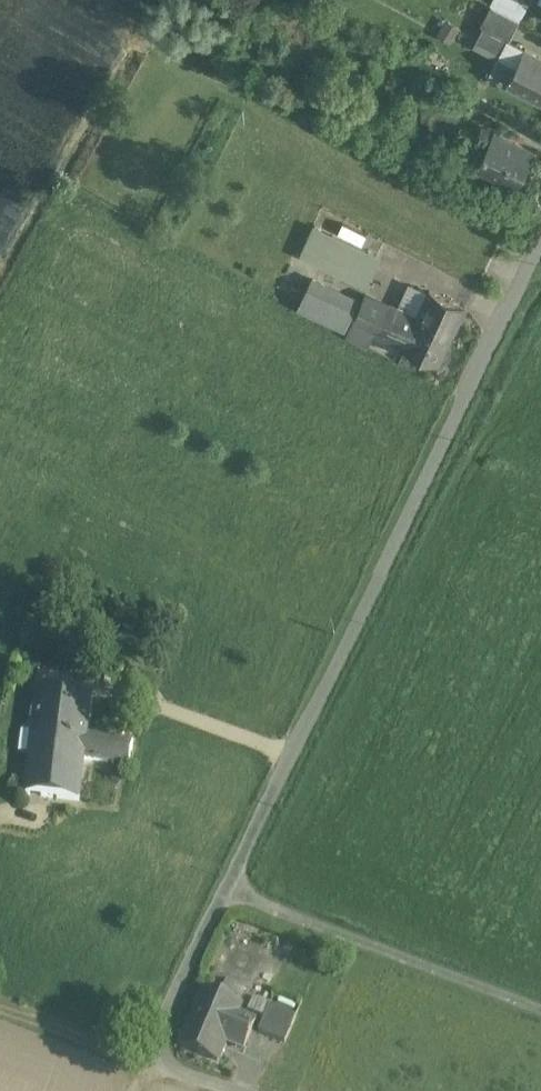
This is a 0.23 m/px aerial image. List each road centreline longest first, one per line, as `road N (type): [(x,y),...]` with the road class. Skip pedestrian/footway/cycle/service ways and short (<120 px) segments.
road 1 (residential): [(239,1090),(147,1062),(540,253)]

